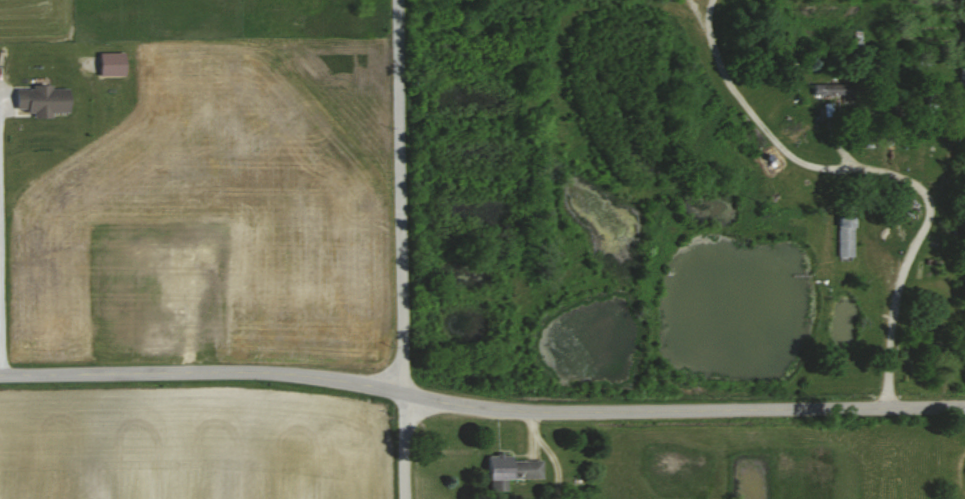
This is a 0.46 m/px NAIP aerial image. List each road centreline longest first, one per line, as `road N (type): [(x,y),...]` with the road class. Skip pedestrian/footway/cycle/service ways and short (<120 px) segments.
road 1 (tertiary): [(0,376),(277,374),(549,413),(964,408)]
road 2 (tertiary): [(400,0),(404,498)]

